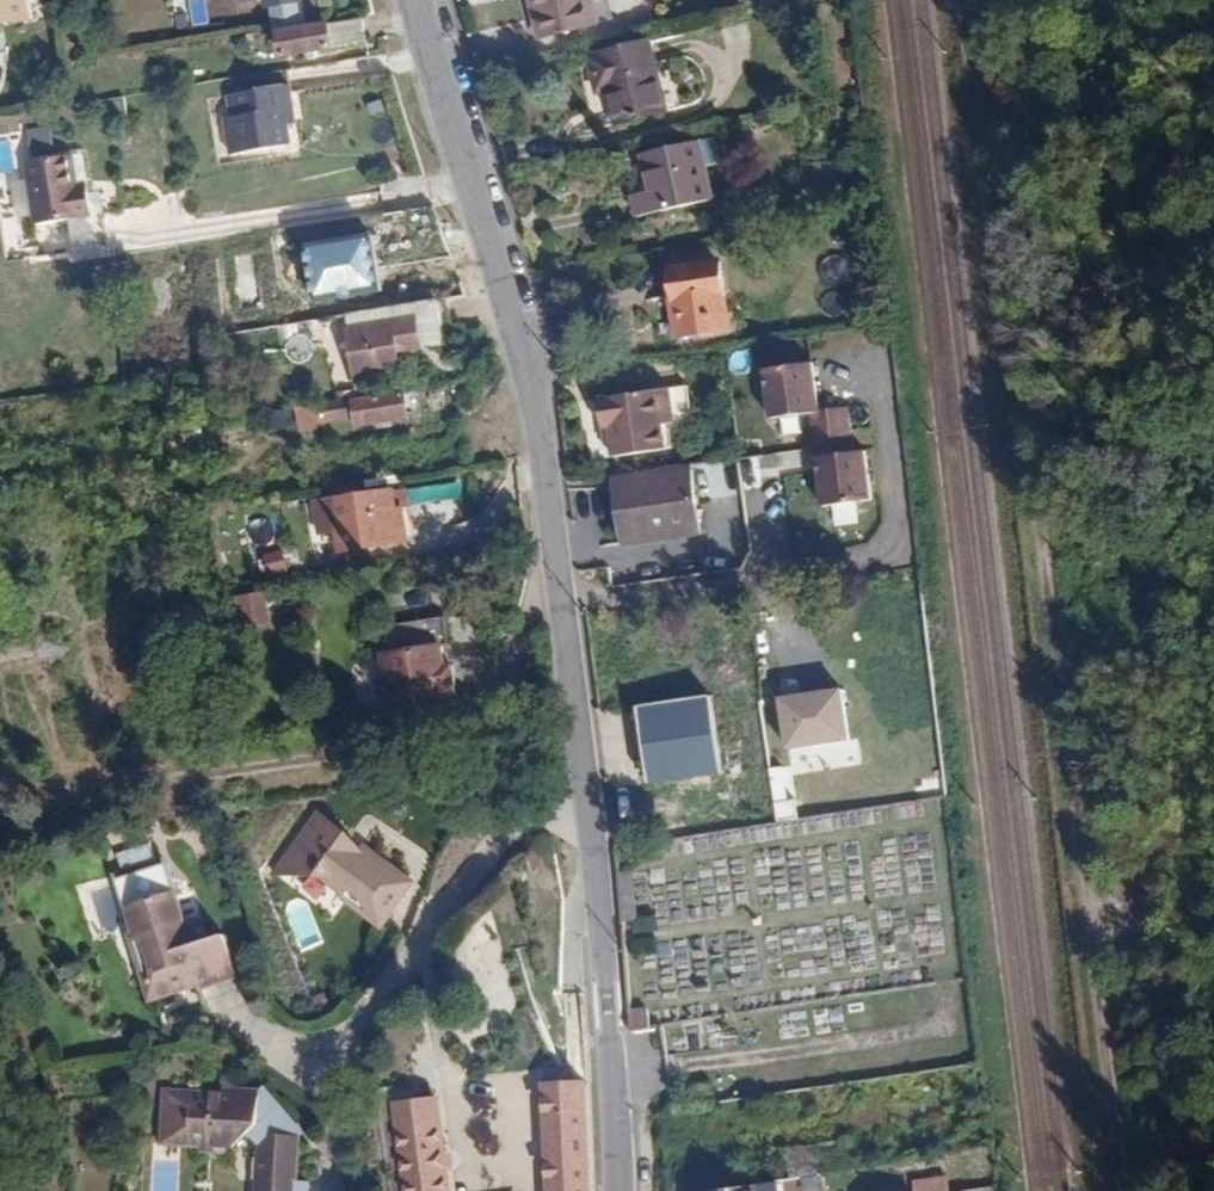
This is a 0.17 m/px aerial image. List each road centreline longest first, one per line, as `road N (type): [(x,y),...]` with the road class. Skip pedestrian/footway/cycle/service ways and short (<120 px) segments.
road 1 (tertiary): [(417,0),(535,400),(591,827),(614,1190)]
road 2 (track): [(1122,1190),(981,0)]

